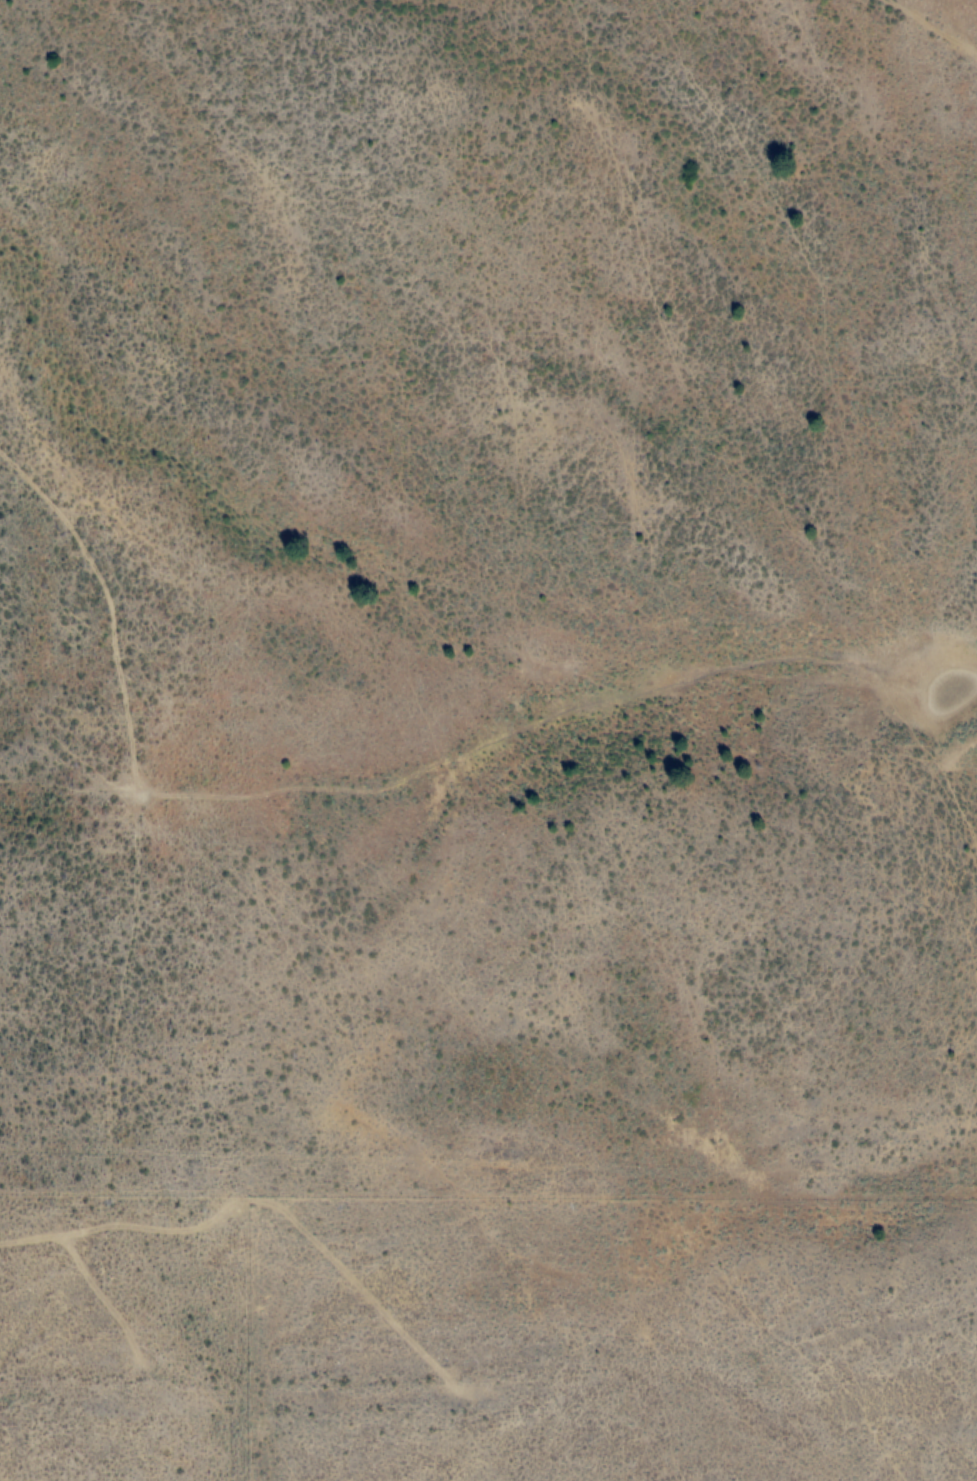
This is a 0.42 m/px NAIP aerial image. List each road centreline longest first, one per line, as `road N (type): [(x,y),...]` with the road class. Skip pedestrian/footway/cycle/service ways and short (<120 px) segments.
road 1 (residential): [(976,77),(776,0)]

